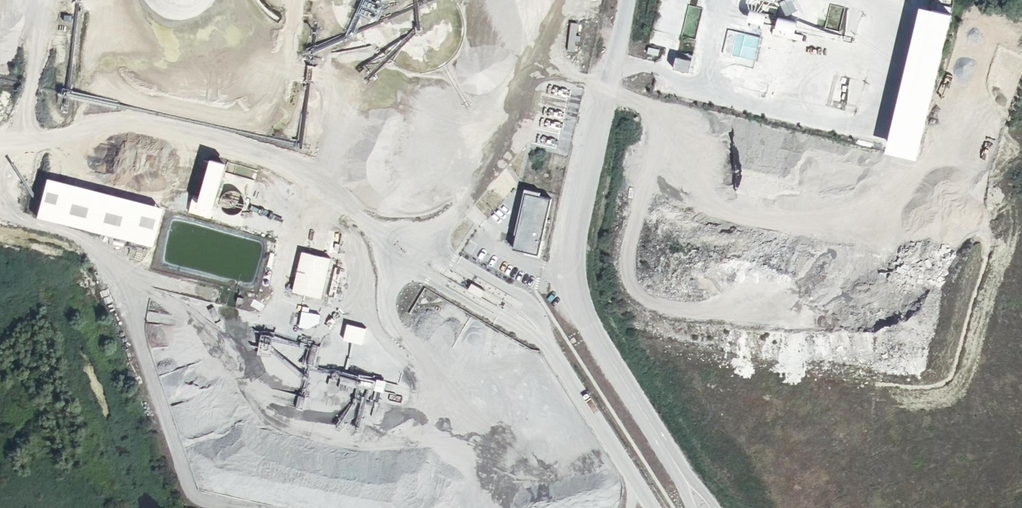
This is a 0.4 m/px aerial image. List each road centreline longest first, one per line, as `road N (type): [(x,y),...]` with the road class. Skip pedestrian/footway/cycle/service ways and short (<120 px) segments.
road 1 (unclassified): [(629,0),(556,291),(696,507)]

